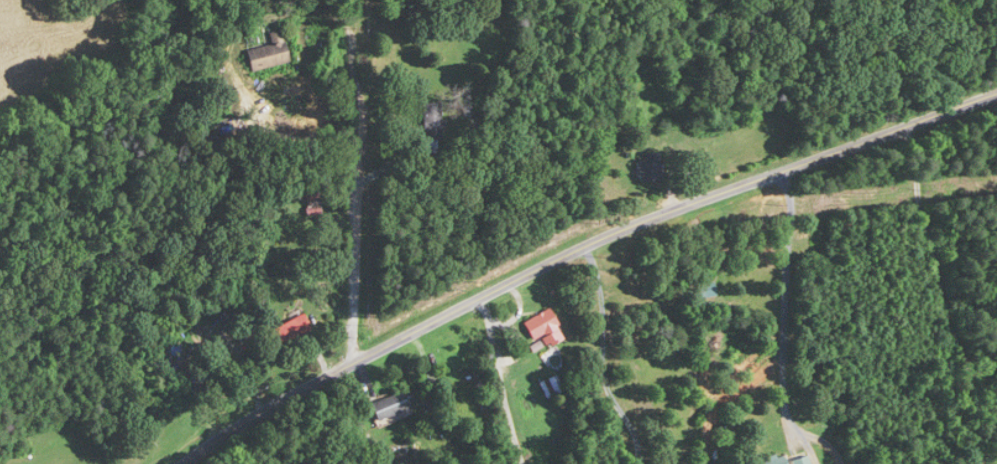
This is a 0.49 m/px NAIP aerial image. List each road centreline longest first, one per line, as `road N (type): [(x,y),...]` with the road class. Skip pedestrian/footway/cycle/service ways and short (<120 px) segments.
road 1 (residential): [(177,463),(267,406),(550,258),(996,93)]
road 2 (residential): [(355,360),(355,49),(331,12)]

